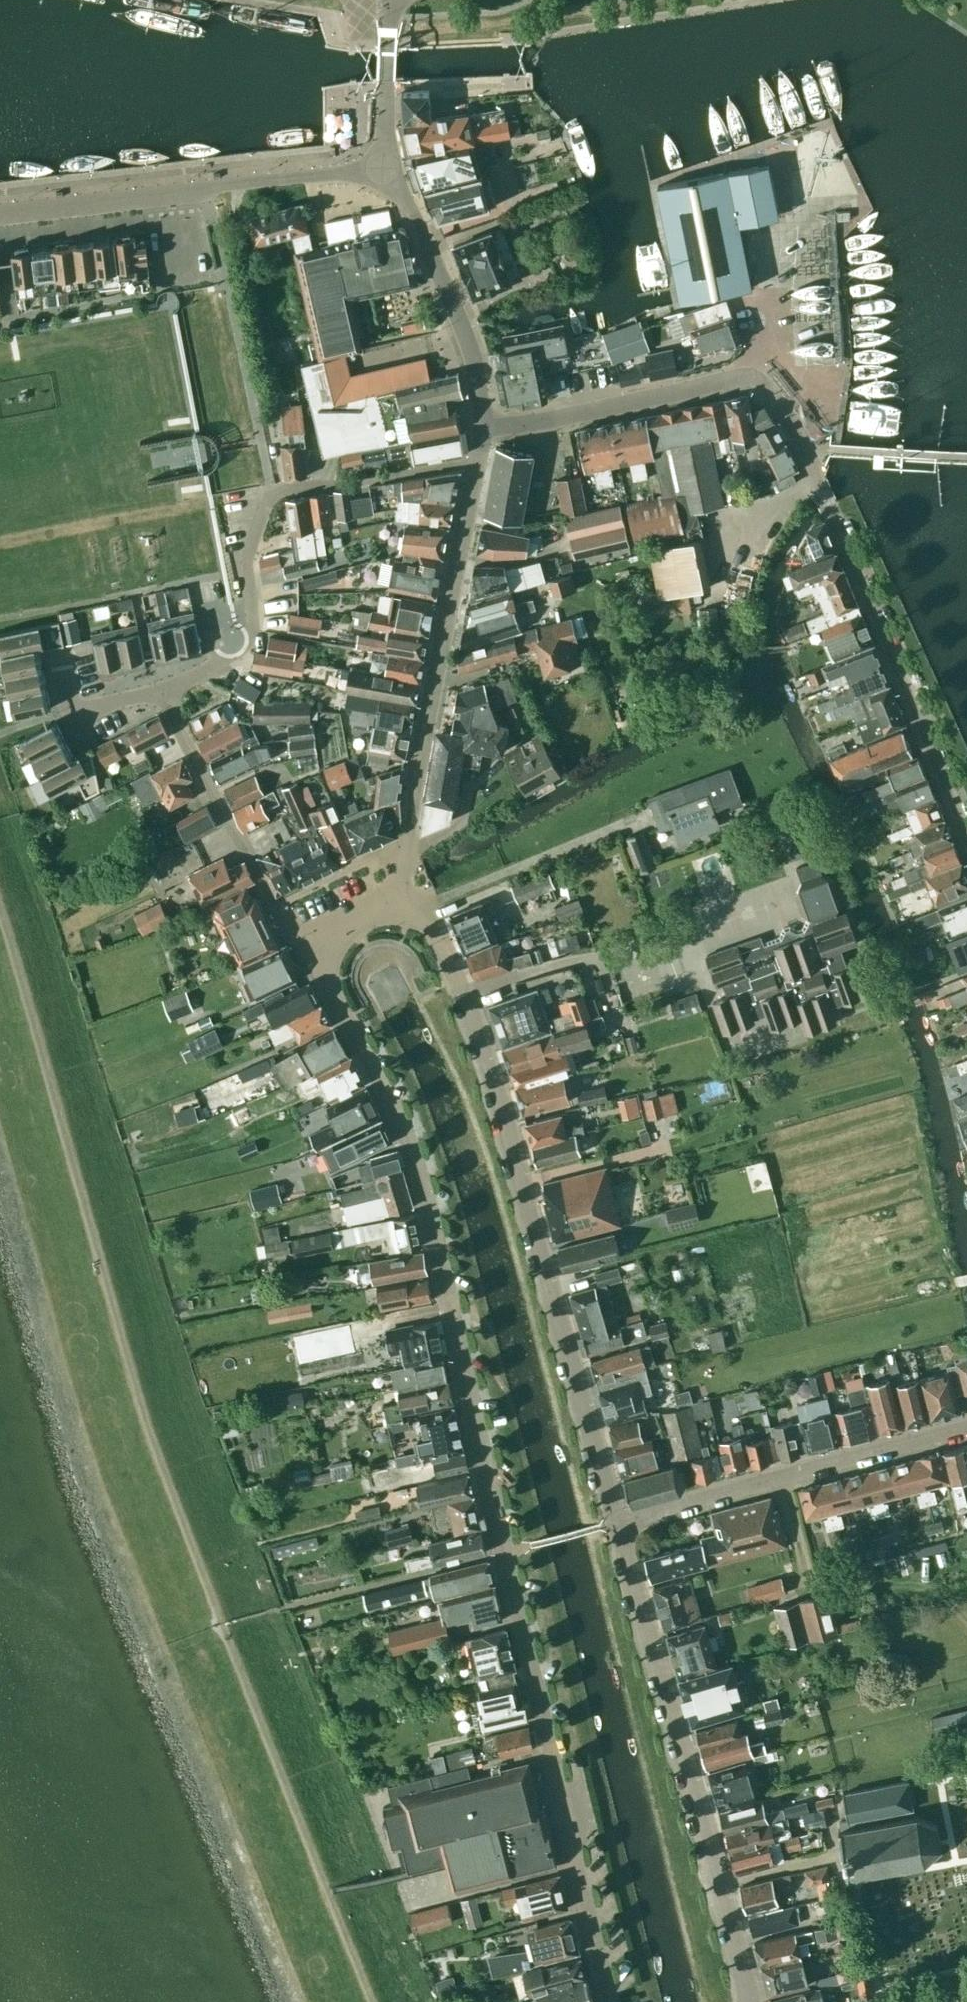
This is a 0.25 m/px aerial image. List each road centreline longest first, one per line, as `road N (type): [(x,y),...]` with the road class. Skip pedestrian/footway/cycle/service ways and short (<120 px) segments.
road 1 (tertiary): [(611,2001),(430,1216),(407,1139),(331,992),(333,953)]
road 2 (residential): [(615,1523),(468,1008),(433,929),(387,904)]
road 3 (residential): [(751,2001),(615,1523)]
road 4 (residential): [(477,462),(272,493),(247,560),(248,638),(164,693)]
road 5 (tertiary): [(387,904),(408,841),(477,462)]
road 6 (unclassified): [(966,824),(808,452)]
road 7 (residential): [(386,169),(0,215)]
road 8 (unclassified): [(481,426),(751,376),(781,405),(808,452)]
road 9 (residential): [(615,1523),(966,1428)]
road 10 (residential): [(164,693),(275,907),(297,935),(333,953)]
road 11 (tertiary): [(481,426),(471,349),(386,169)]
road 12 (tertiary): [(386,169),(394,0)]
road 13 (residential): [(164,693),(77,716),(57,650)]

